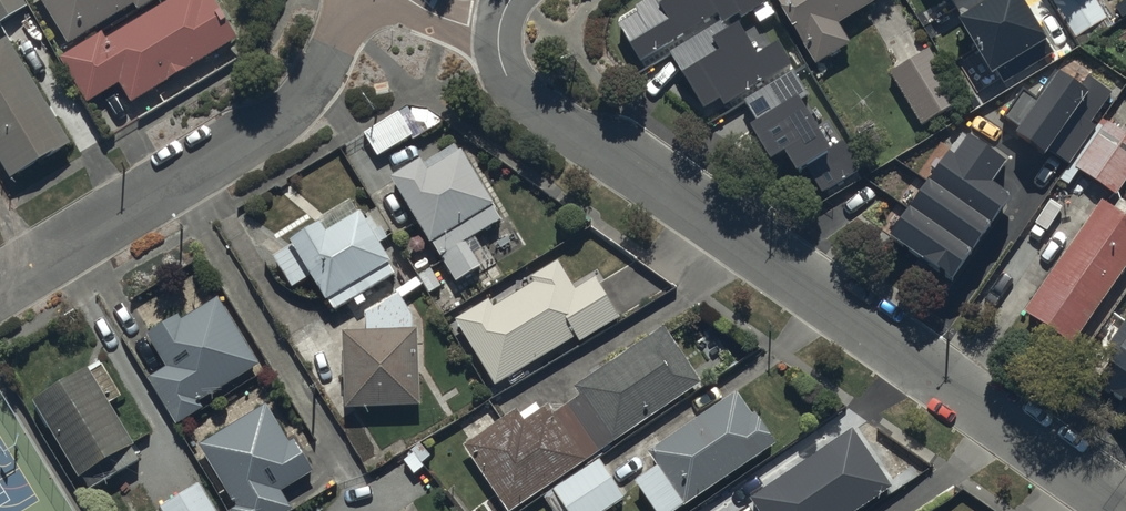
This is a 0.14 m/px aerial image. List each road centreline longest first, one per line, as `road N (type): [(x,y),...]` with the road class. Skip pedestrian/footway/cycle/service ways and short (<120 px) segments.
road 1 (residential): [(498,35),(506,77),(549,118),(1125,510)]
road 2 (residential): [(0,288),(298,102),(364,0)]

